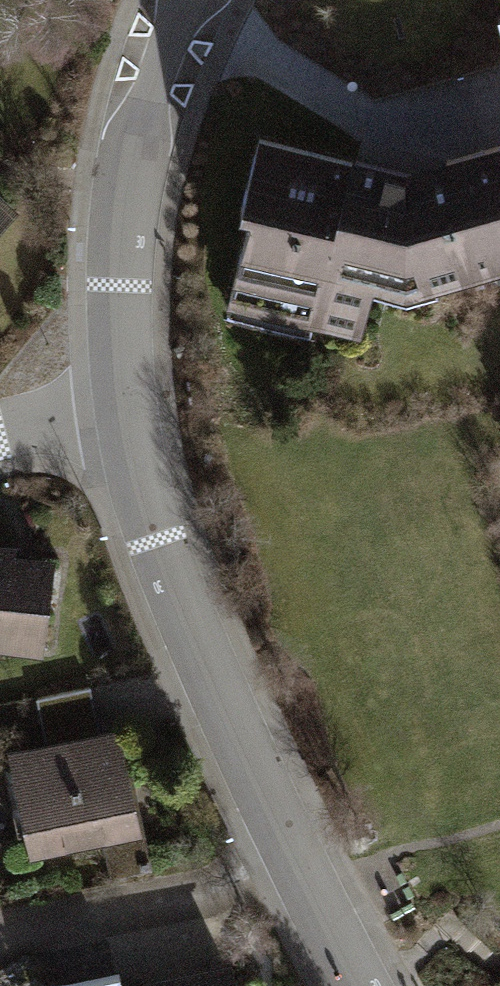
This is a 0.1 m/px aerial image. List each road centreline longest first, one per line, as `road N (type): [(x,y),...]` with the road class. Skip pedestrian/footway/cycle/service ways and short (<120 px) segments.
road 1 (residential): [(304,869),(207,658),(126,402)]
road 2 (residential): [(126,402),(119,284),(129,184),(159,64),(188,0)]
road 3 (residential): [(304,869),(0,944)]
road 4 (residential): [(363,985),(304,869)]
road 5 (residential): [(0,429),(126,402)]

